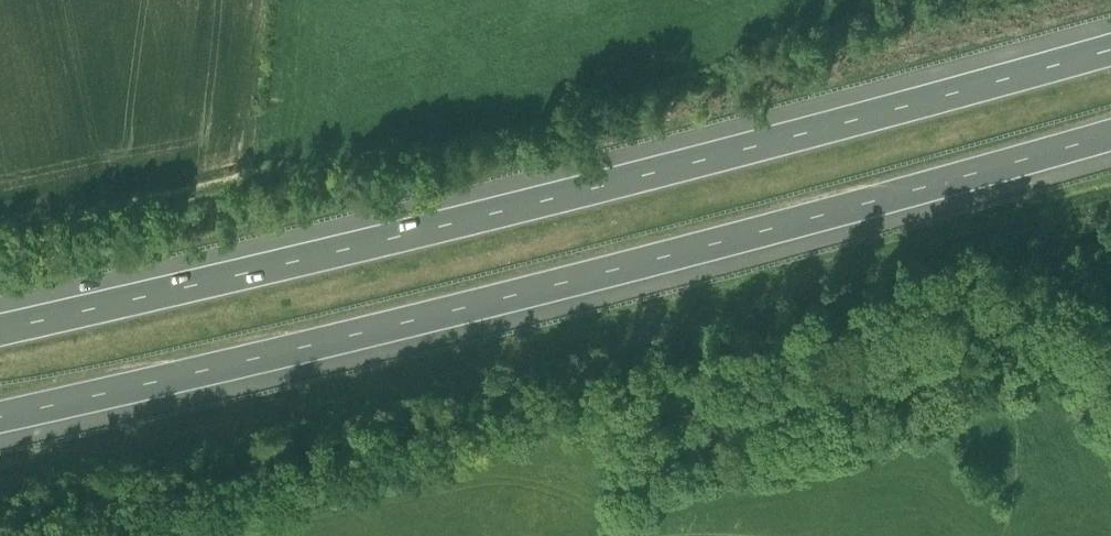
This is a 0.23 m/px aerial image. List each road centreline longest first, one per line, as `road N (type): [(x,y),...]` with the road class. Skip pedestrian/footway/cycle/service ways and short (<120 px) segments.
road 1 (motorway): [(1110,46),(668,167),(0,326)]
road 2 (motorway): [(0,417),(665,259),(1110,140)]

